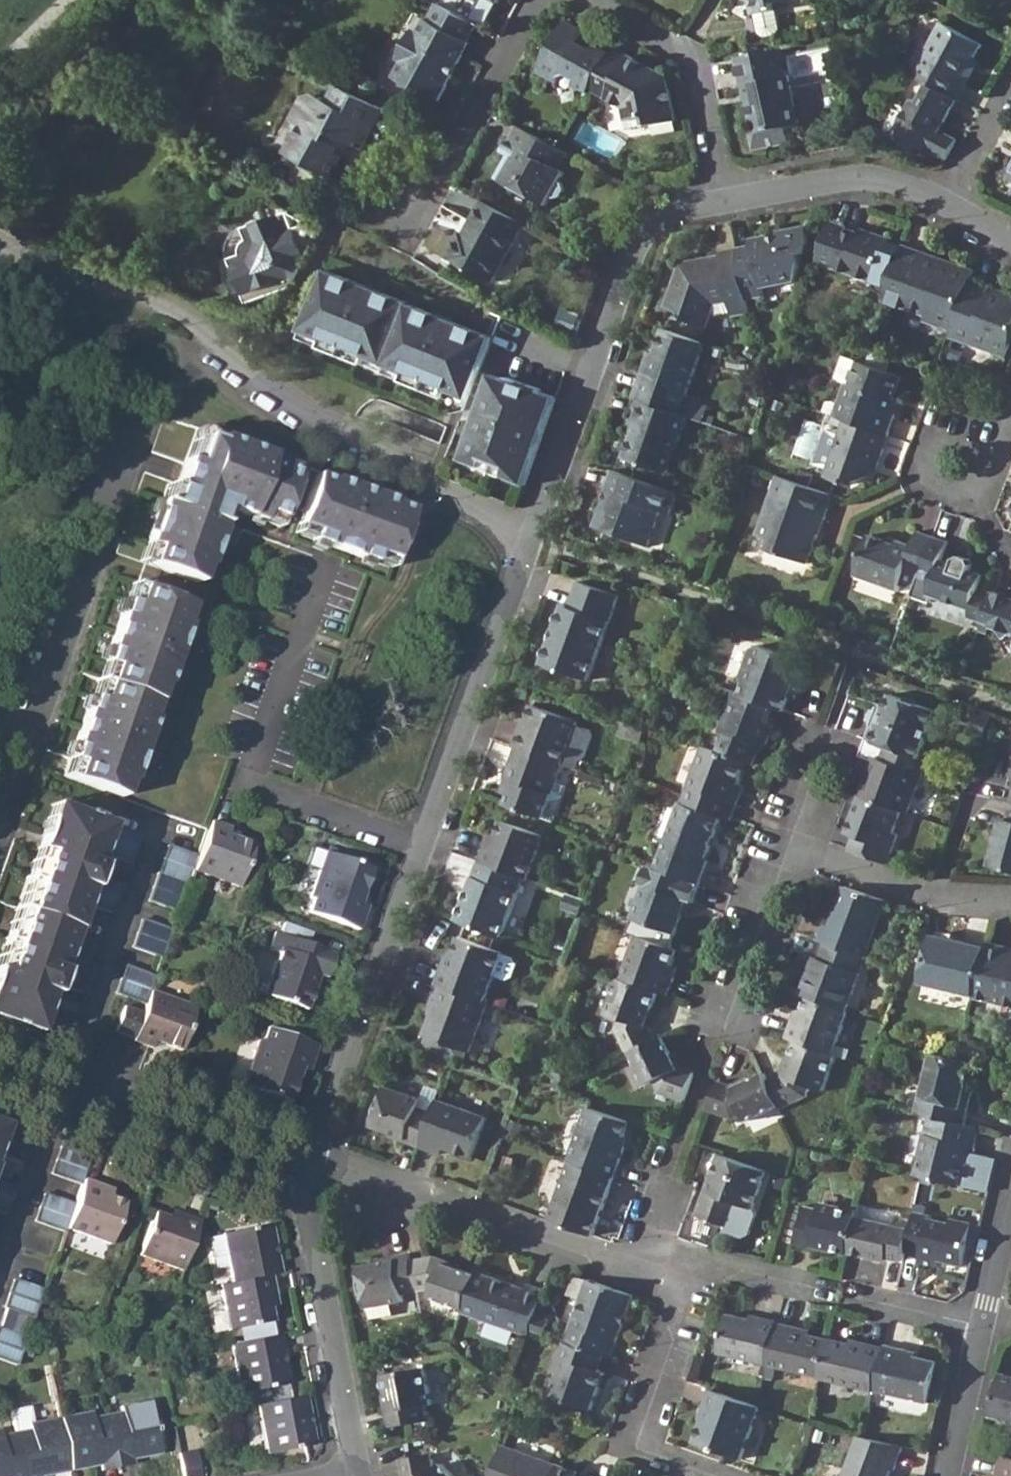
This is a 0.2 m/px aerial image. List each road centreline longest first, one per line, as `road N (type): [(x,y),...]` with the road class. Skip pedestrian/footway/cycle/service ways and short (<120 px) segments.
road 1 (residential): [(532,538),(311,1158)]
road 2 (residential): [(0,245),(205,329),(260,382),(307,412),(532,538)]
road 3 (residential): [(725,201),(669,217),(637,248),(532,538)]
road 4 (residential): [(132,411),(0,779)]
road 5 (residential): [(311,1158),(634,1274)]
road 6 (residential): [(688,1294),(700,1259),(983,1325)]
road 7 (residential): [(0,1073),(307,1180)]
road 8 (residential): [(307,1180),(353,1473)]
road 9 (residential): [(572,0),(699,71),(725,201)]
road 10 (residential): [(723,1475),(636,1444),(688,1294)]
road 11 (residential): [(549,0),(442,172),(405,198)]
road 12 (residential): [(949,201),(859,177),(725,201)]
road 13 (residential): [(1010,896),(919,888),(791,841)]
road 14 (residential): [(981,510),(917,488),(941,417),(1007,439)]
road 15 (residential): [(791,841),(721,1035)]
road 16 (residential): [(950,1475),(983,1325)]
road 17 (residential): [(634,1274),(682,1142)]
road 18 (residential): [(949,201),(1010,97)]
road 19 (residential): [(831,728),(791,841)]

